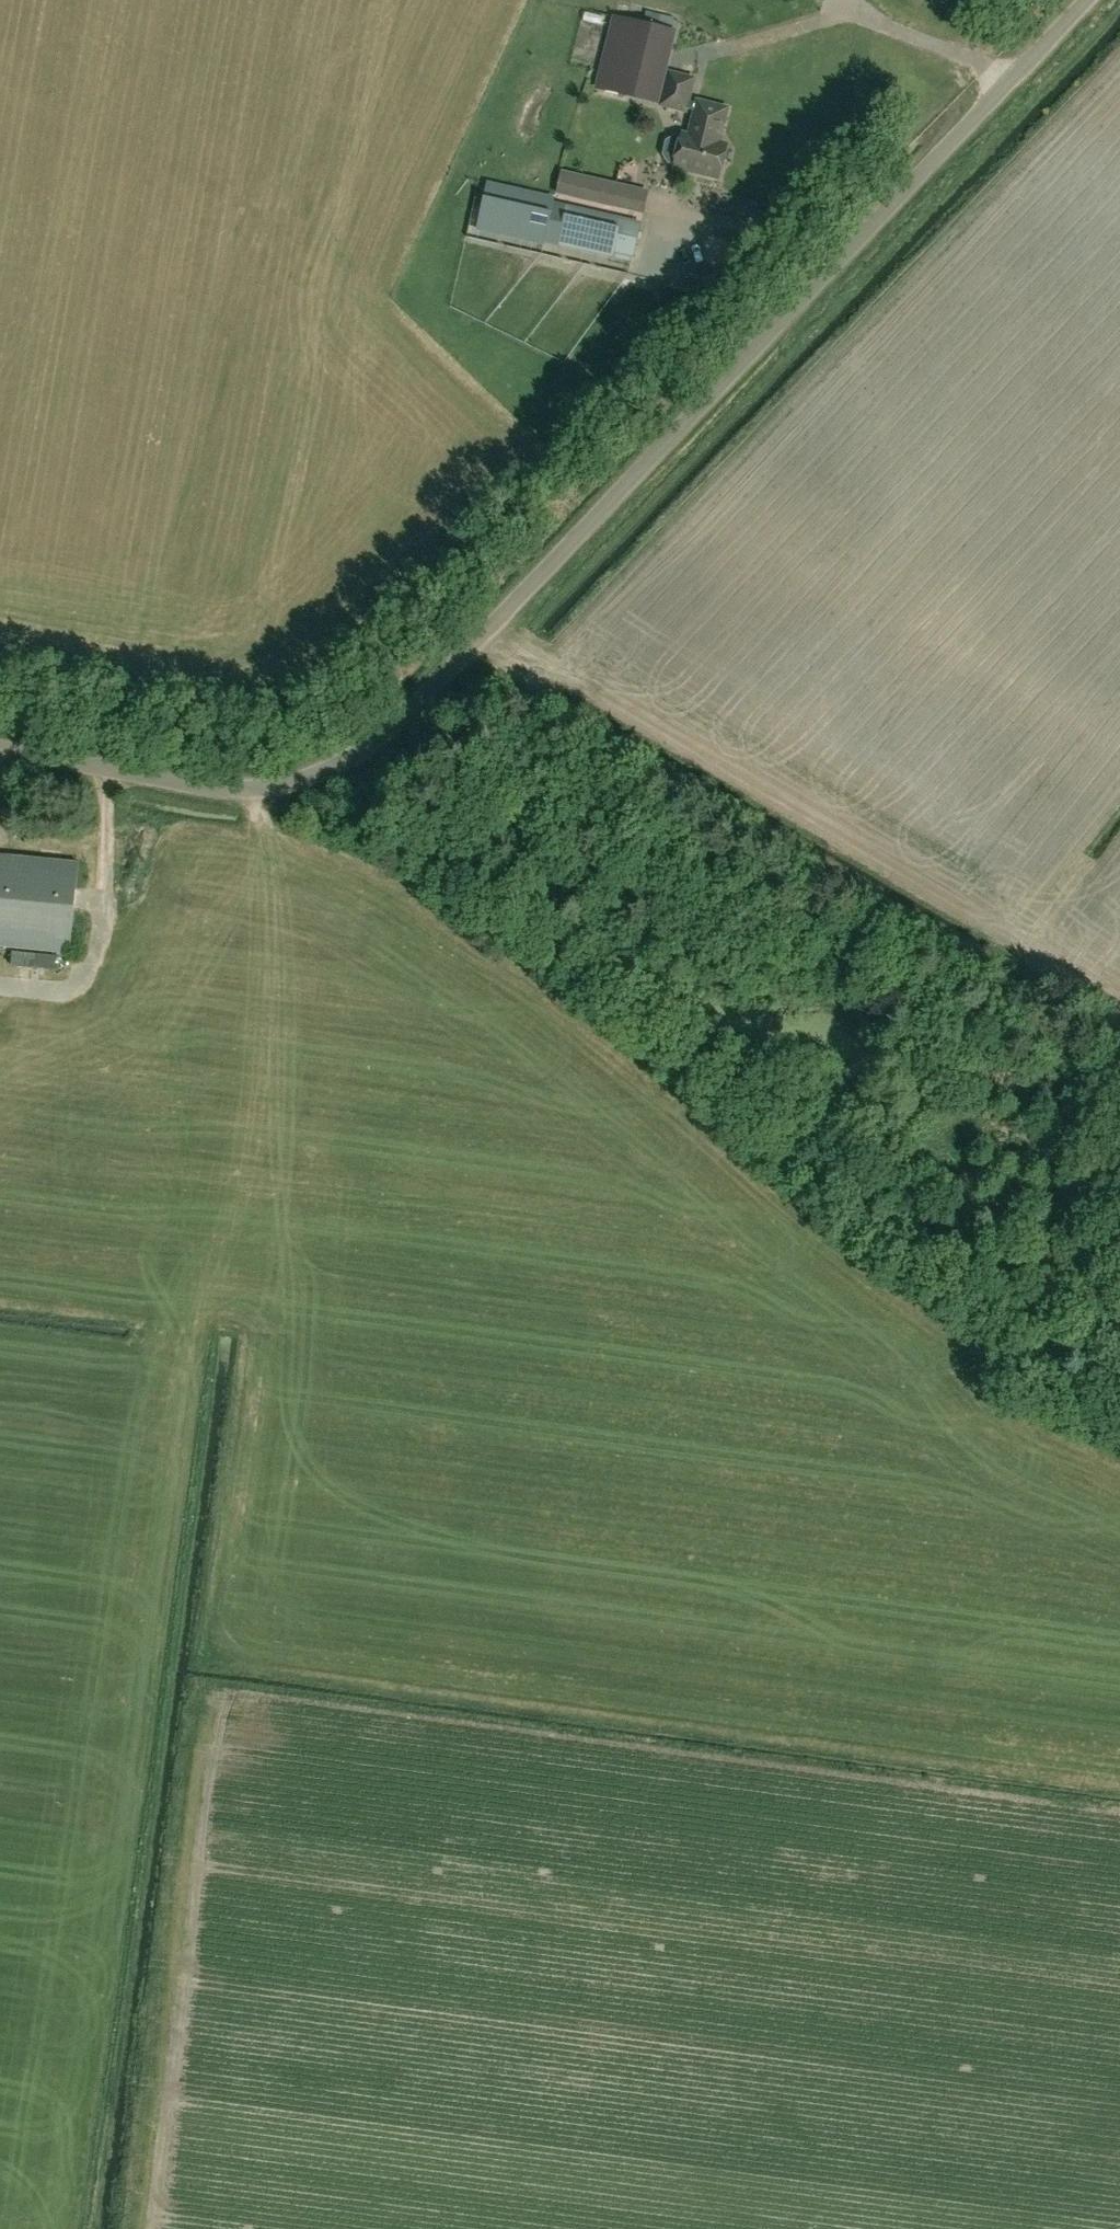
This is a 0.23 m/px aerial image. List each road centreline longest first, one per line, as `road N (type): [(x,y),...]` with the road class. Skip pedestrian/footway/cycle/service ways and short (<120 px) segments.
road 1 (unclassified): [(0,749),(209,789),(258,788),(318,777),(377,738),(1088,0)]

